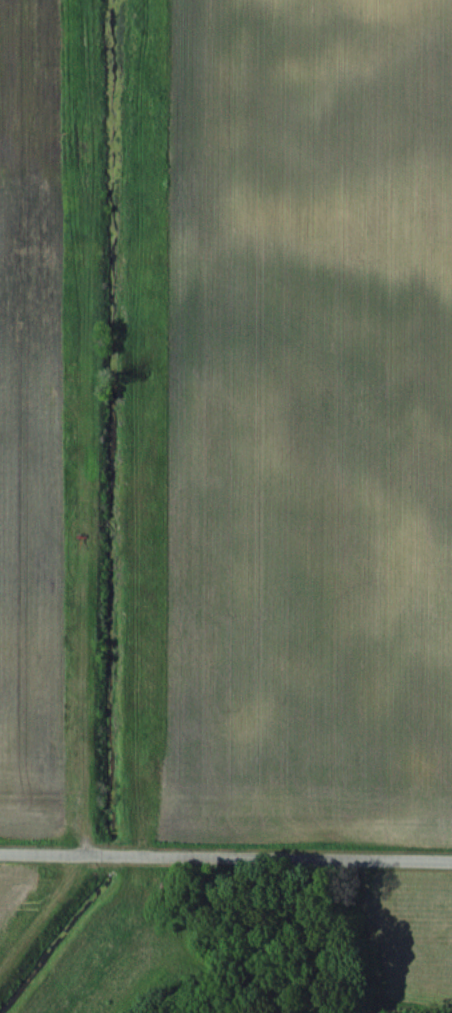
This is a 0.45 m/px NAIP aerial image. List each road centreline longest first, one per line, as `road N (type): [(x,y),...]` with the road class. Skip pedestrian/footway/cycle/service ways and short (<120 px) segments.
road 1 (residential): [(451,855),(0,847)]

